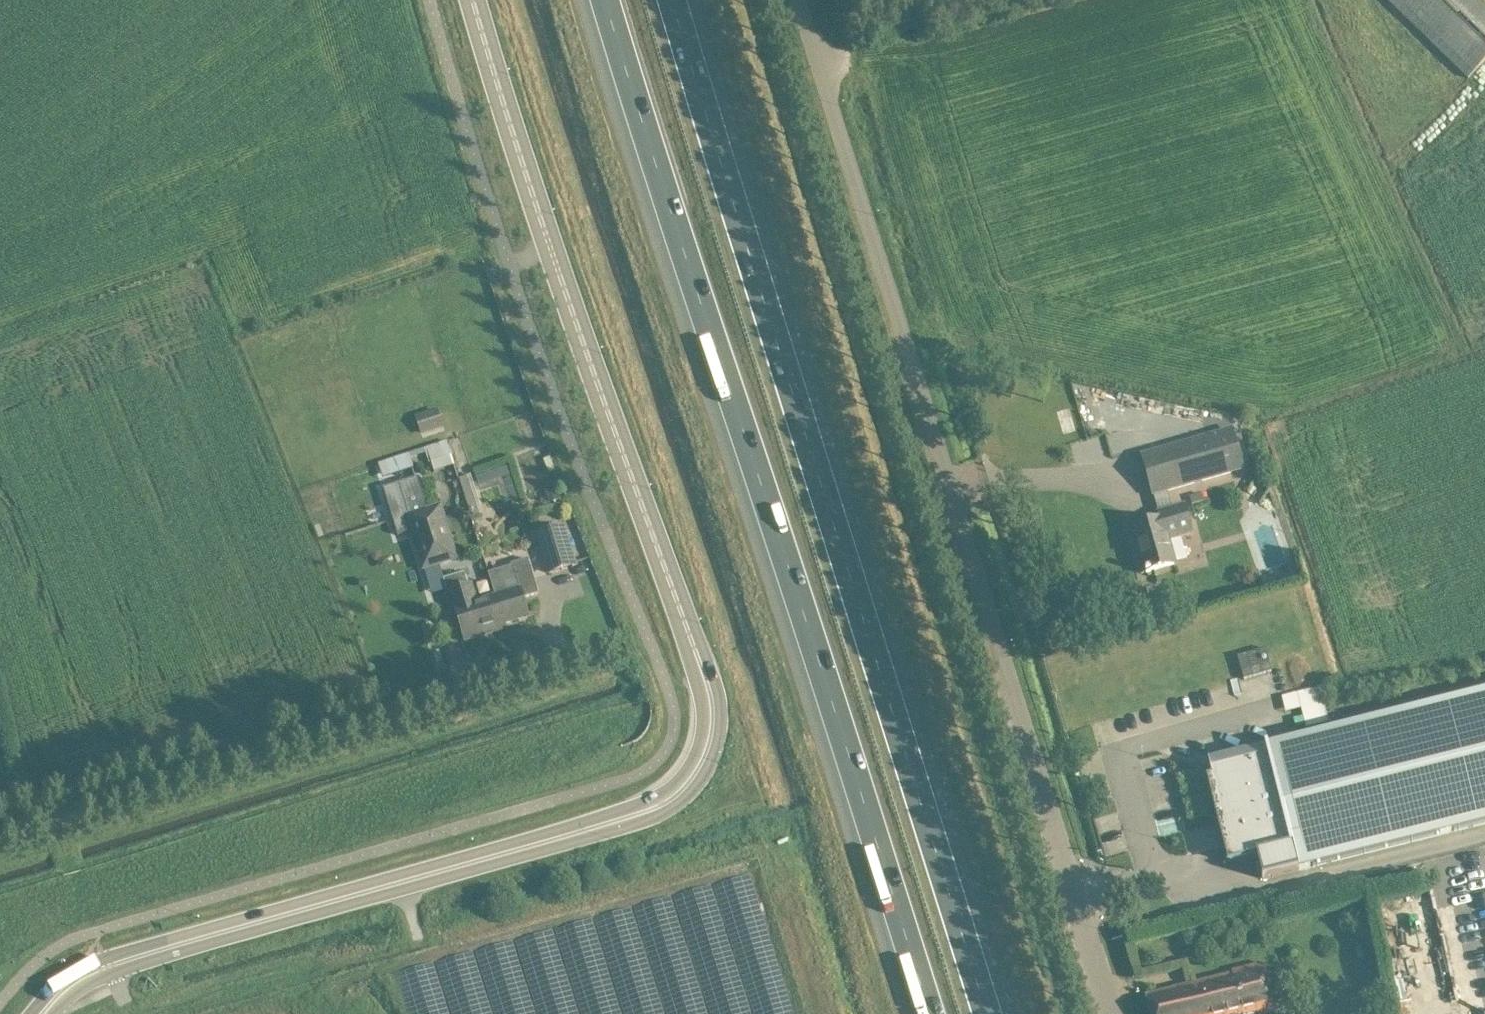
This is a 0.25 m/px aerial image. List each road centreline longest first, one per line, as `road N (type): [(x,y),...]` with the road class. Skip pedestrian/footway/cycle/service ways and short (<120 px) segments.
road 1 (secondary): [(167,948),(664,805),(702,769),(710,748),(711,696),(474,0)]
road 2 (motorway): [(606,0),(931,1013)]
road 3 (motorway): [(991,1013),(676,0)]
road 4 (residential): [(1113,1013),(803,0)]
road 5 (residential): [(0,842),(567,668)]
road 6 (secondary): [(167,948),(79,978),(42,1013)]

